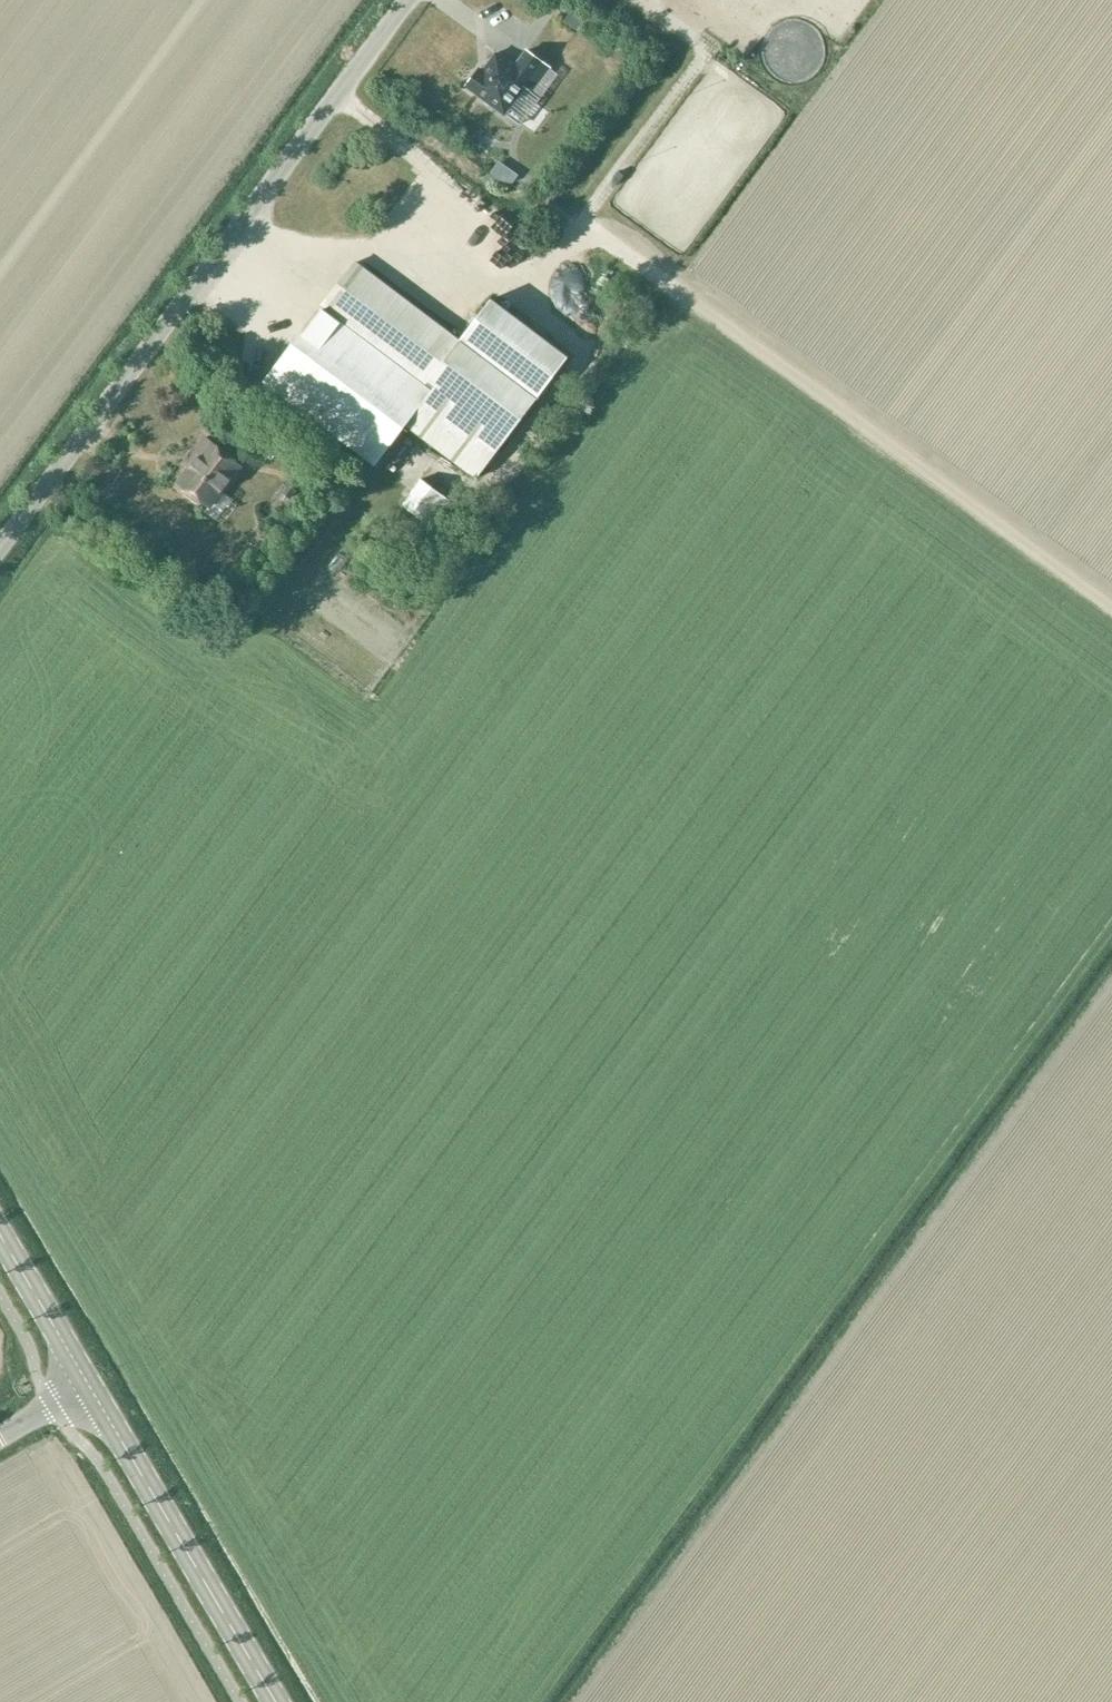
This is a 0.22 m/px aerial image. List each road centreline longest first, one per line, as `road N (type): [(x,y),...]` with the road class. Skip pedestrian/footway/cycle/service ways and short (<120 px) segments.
road 1 (track): [(705,53),(585,225),(824,385),(1111,600)]
road 2 (unclassified): [(0,550),(408,0)]
road 3 (tertiary): [(276,1701),(88,1384)]
road 4 (tertiary): [(88,1384),(0,1235)]

